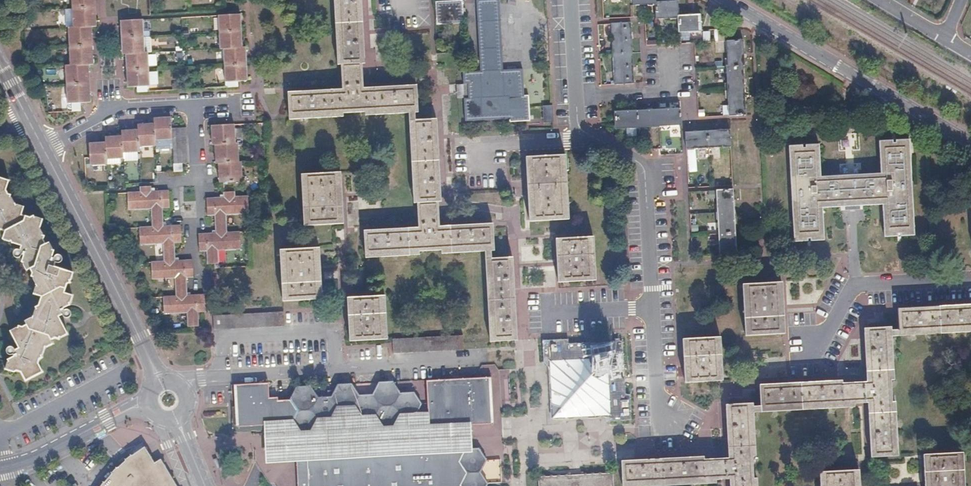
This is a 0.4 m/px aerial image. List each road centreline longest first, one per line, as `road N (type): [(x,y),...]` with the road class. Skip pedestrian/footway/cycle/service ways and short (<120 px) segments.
road 1 (residential): [(970,144),(725,0)]
road 2 (tertiary): [(45,149),(161,383)]
road 3 (residential): [(653,307),(644,172),(588,134)]
road 4 (residential): [(812,346),(855,286),(970,282)]
road 5 (residential): [(334,369),(333,332),(221,338),(220,377)]
road 6 (residential): [(0,467),(149,404)]
road 7 (residential): [(192,105),(127,105),(45,149)]
road 8 (residential): [(334,369),(483,360)]
road 9 (residential): [(670,57),(674,92),(576,94)]
road 10 (residential): [(478,165),(477,147),(588,134)]

